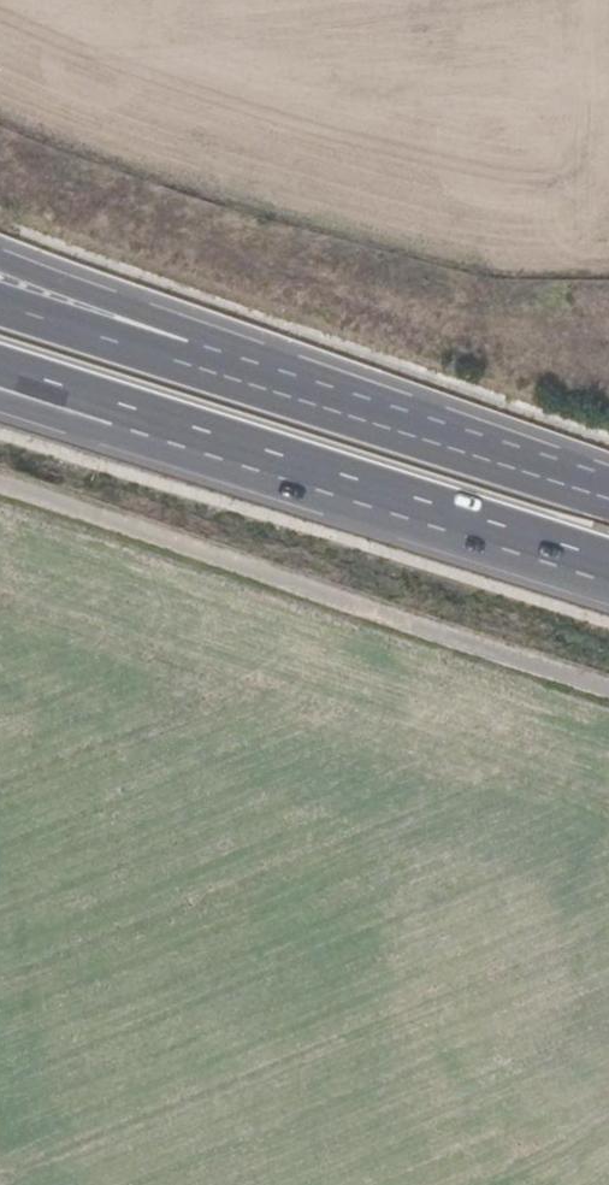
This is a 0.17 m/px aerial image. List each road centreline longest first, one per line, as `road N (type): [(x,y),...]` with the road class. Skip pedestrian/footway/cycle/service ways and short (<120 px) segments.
road 1 (track): [(0,485),(608,690)]
road 2 (motorway): [(126,410),(608,561)]
road 3 (motorway): [(608,495),(207,360)]
road 4 (motorway): [(207,360),(122,303),(0,256)]
road 5 (motorway): [(207,360),(0,298)]
road 6 (motorway): [(0,372),(126,410)]
road 7 (motorway): [(0,404),(32,414),(126,410)]

